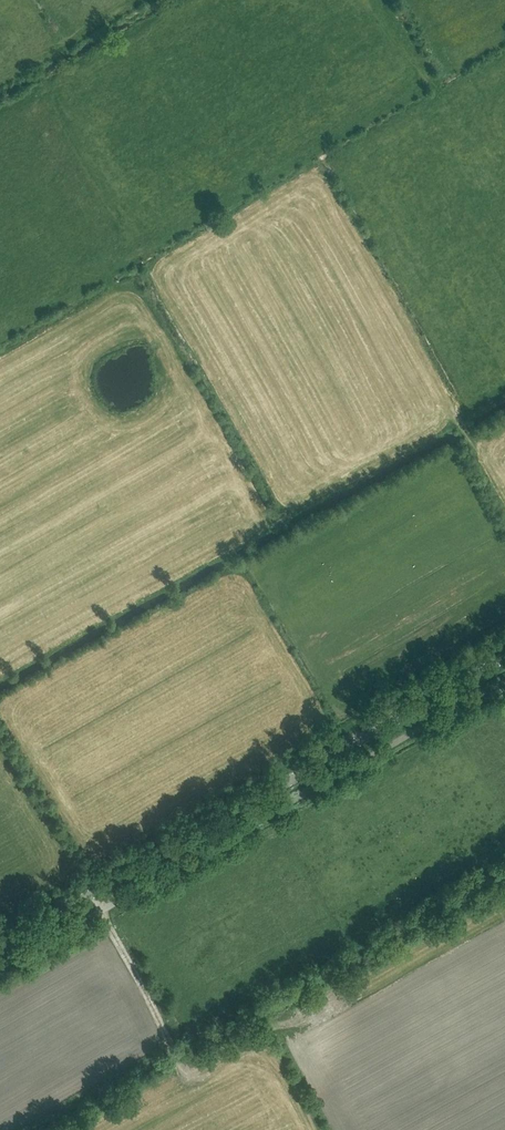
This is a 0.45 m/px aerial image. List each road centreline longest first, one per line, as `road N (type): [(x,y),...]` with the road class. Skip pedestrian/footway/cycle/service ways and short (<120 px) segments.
road 1 (secondary): [(0,946),(504,651)]

